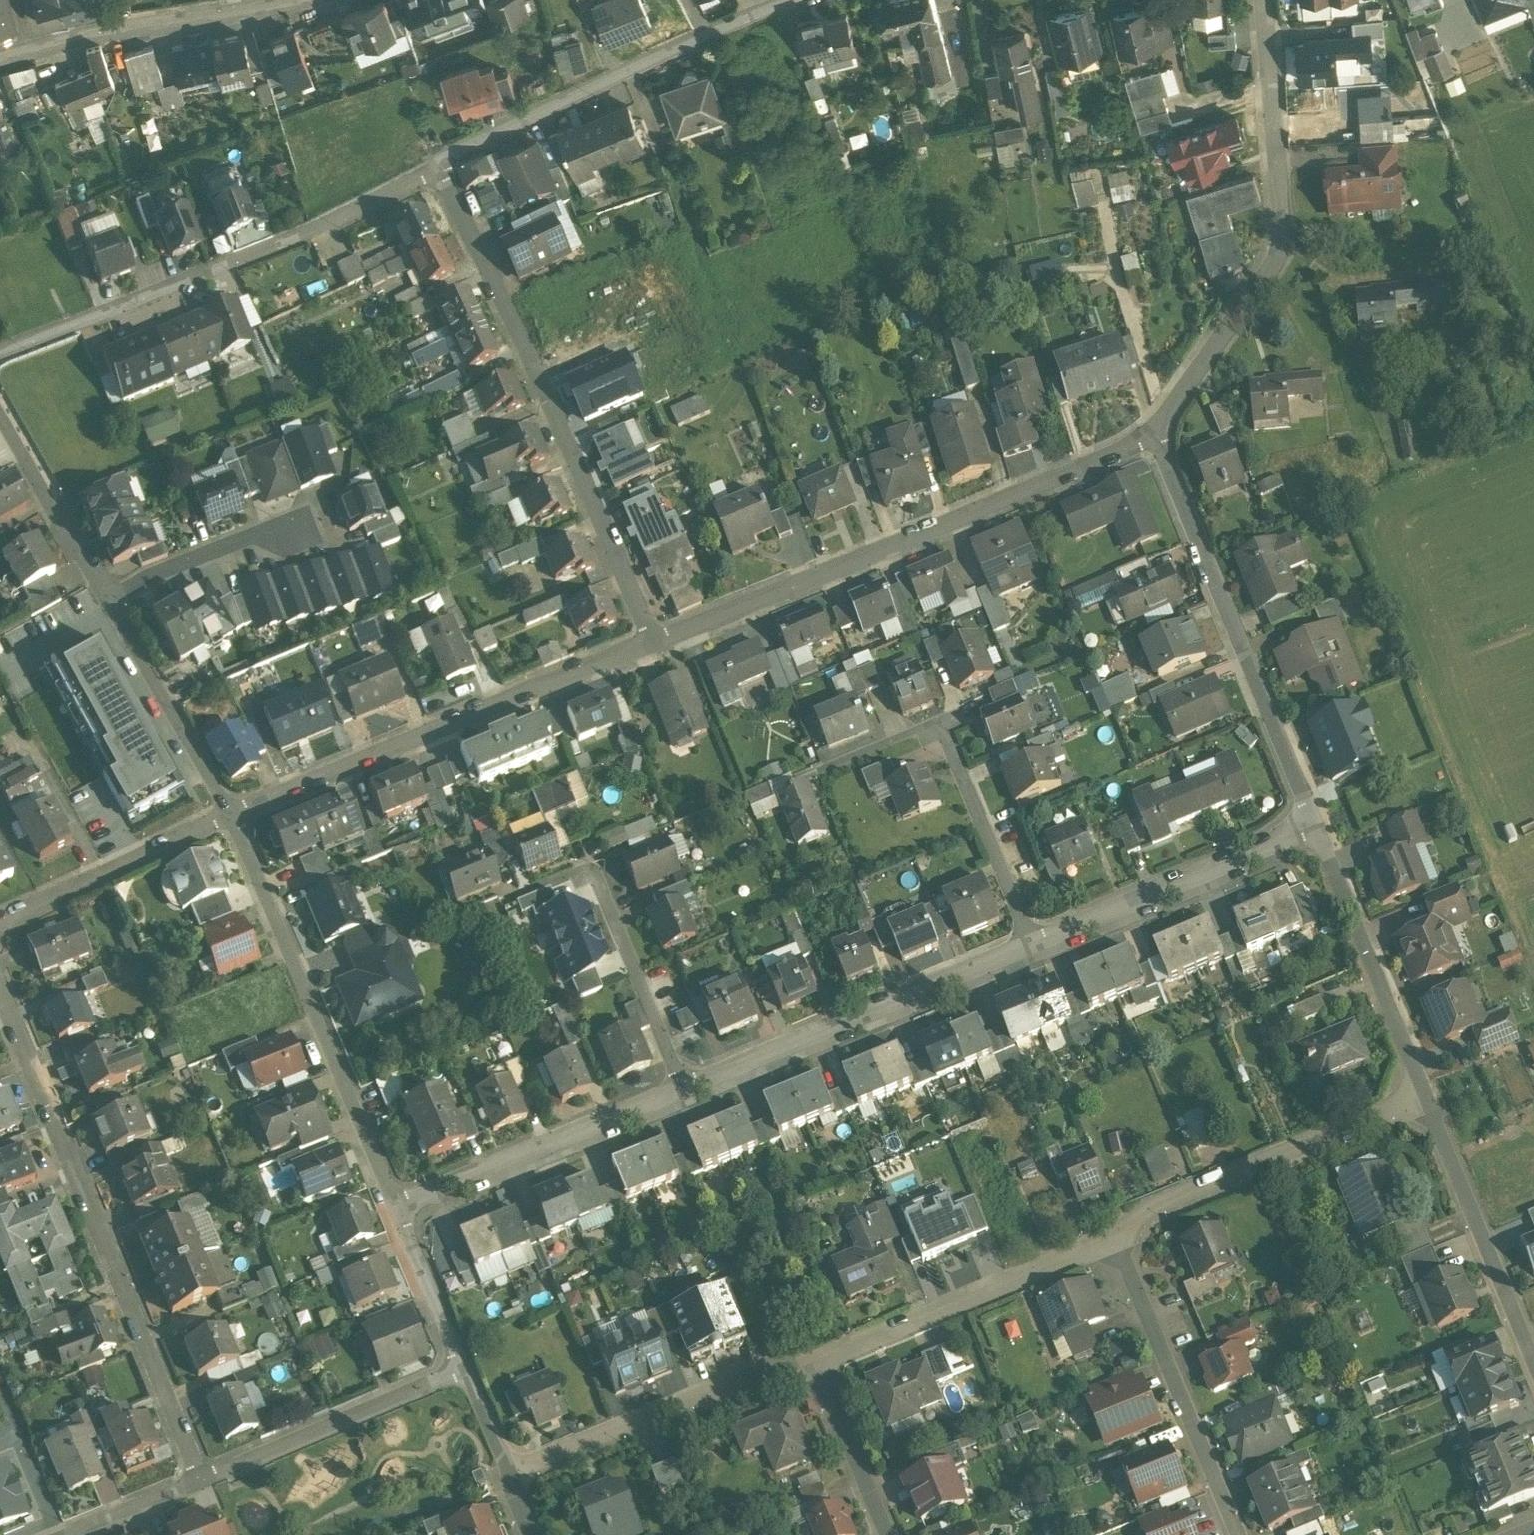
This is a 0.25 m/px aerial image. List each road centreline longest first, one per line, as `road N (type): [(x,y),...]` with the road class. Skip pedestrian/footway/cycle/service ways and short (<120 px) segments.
road 1 (residential): [(1156,431),(1121,456),(653,643)]
road 2 (residential): [(203,1486),(0,1001)]
road 3 (residential): [(440,163),(653,643)]
road 4 (residential): [(0,350),(302,229),(440,163)]
road 5 (residential): [(1263,0),(1279,237),(1270,270),(1156,431)]
road 6 (residential): [(653,643),(234,822)]
road 7 (residential): [(1315,820),(1156,431)]
road 8 (residential): [(234,822),(395,1205)]
road 9 (residential): [(440,163),(737,24),(807,0)]
road 10 (residential): [(683,1086),(1035,944)]
road 11 (residential): [(1035,944),(946,737),(922,731),(824,770)]
road 12 (residential): [(683,1086),(589,871),(478,913)]
road 13 (residential): [(342,0),(245,24),(0,60)]
road 14 (residential): [(1119,1239),(1151,1208),(1427,1091)]
road 15 (residential): [(811,1358),(1119,1239)]
road 16 (residential): [(512,1475),(811,1358)]
road 17 (residential): [(1239,1534),(1119,1239)]
road 18 (residential): [(395,1205),(683,1086)]
road 19 (residential): [(1035,944),(1315,820)]
road 20 (residential): [(1427,1091),(1315,820)]
road 21 (residential): [(468,1377),(203,1486)]
road 22 (residential): [(1533,1349),(1427,1091)]
road 23 (residential): [(234,822),(0,935)]
road 24 (residential): [(115,597),(234,822)]
road 25 (residential): [(0,401),(115,597)]
road 26 (residential): [(115,597),(250,534),(293,525)]
road 27 (residential): [(811,1358),(887,1534)]
road 28 (residential): [(395,1205),(468,1377)]
road 29 (residential): [(203,1486),(89,1534)]

